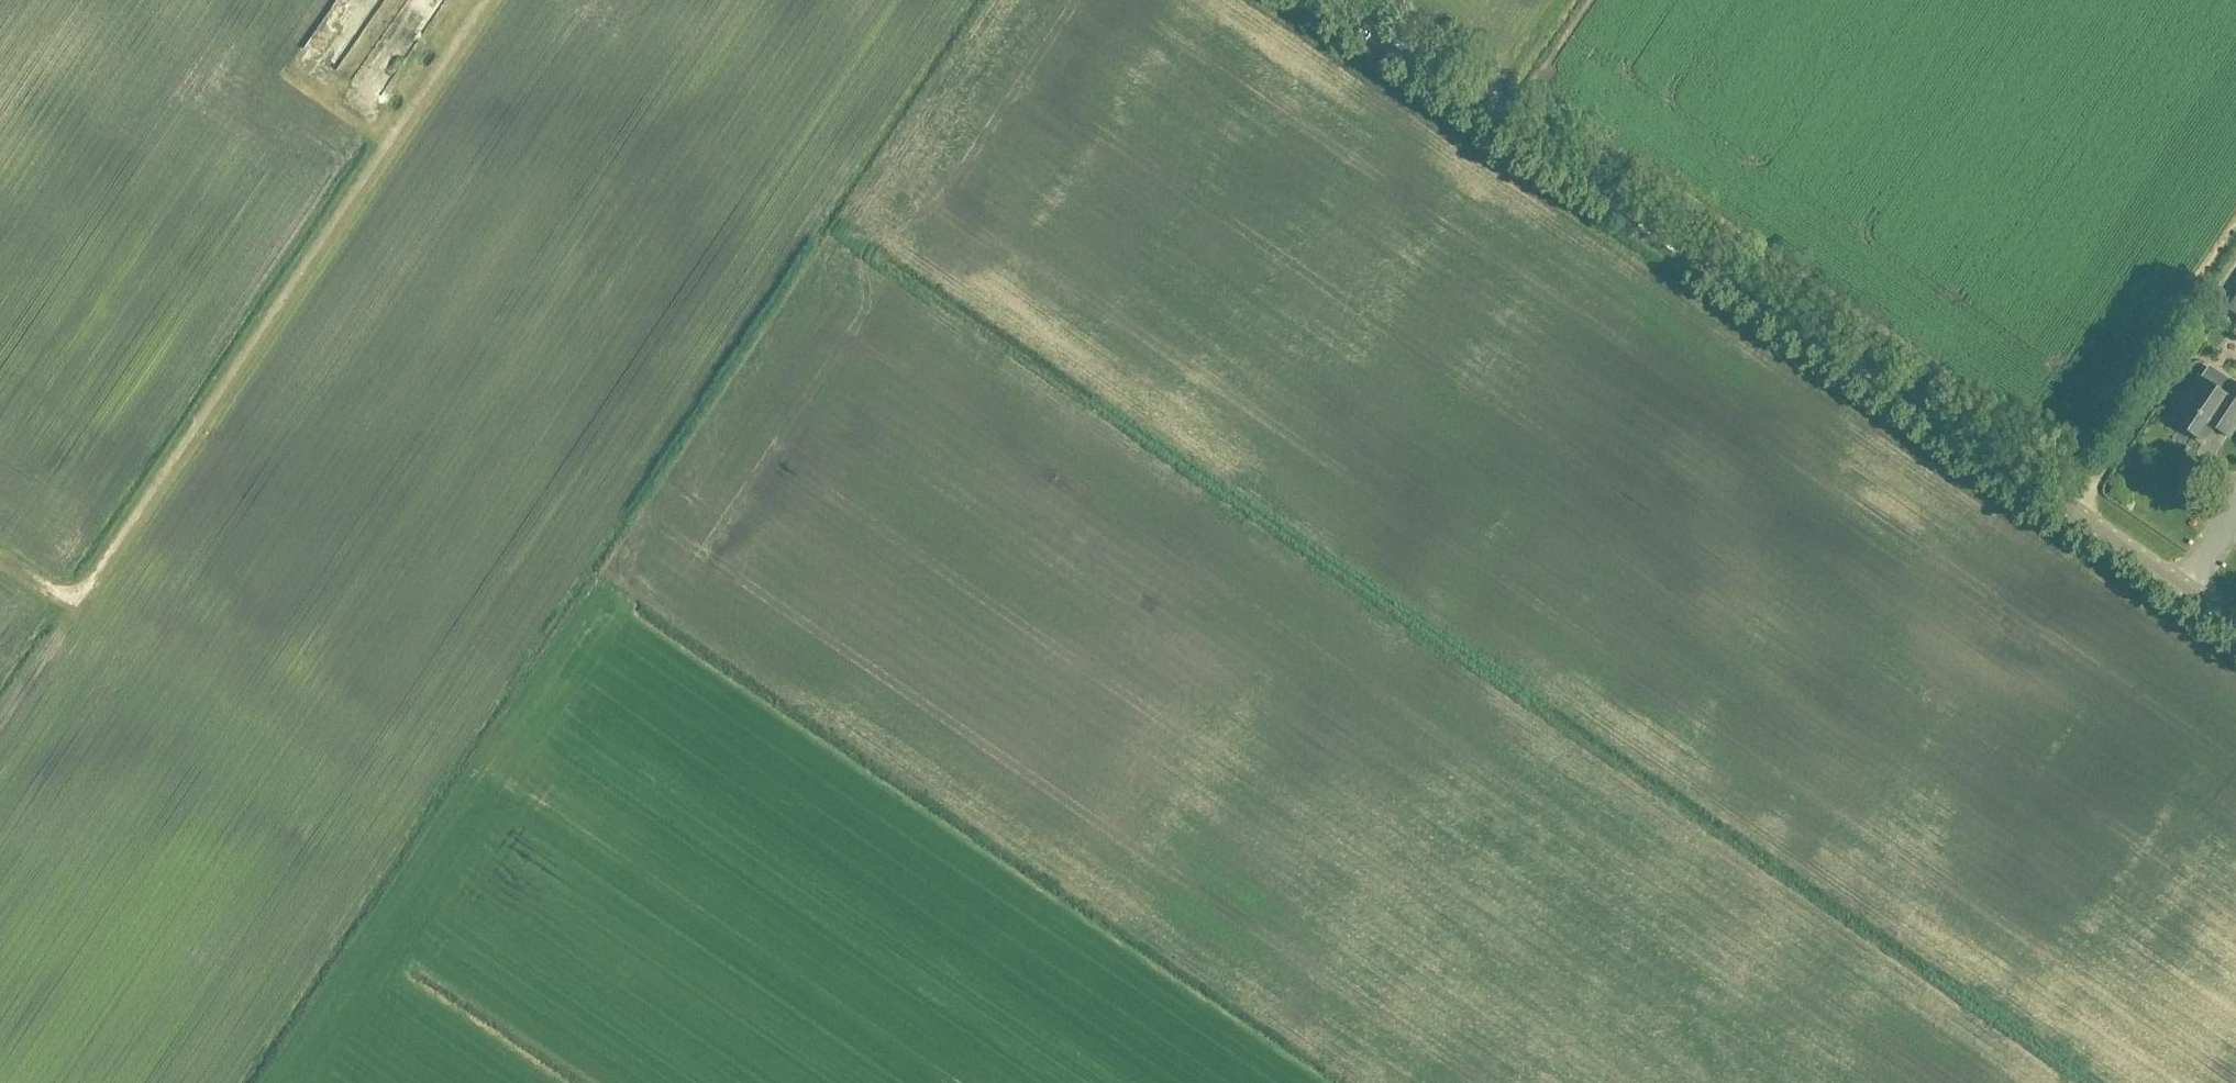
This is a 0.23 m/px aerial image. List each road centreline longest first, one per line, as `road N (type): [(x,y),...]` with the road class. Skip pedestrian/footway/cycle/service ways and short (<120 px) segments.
road 1 (unclassified): [(2235,624),(1323,0)]

